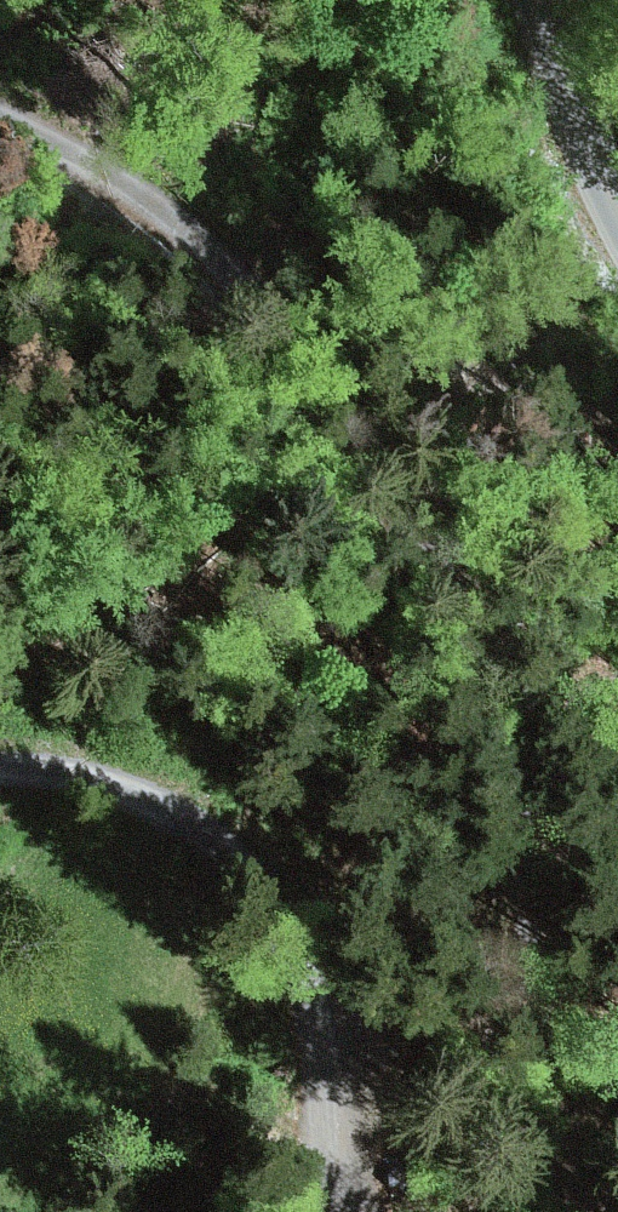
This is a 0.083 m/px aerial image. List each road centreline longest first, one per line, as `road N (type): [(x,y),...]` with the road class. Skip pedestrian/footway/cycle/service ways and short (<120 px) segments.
road 1 (track): [(536,1211),(530,949),(506,738),(463,599),(341,398),(203,231),(0,113)]
road 2 (track): [(0,766),(72,766),(182,802),(261,878),(321,968),(362,1211)]
road 3 (tertiary): [(544,0),(617,212)]

